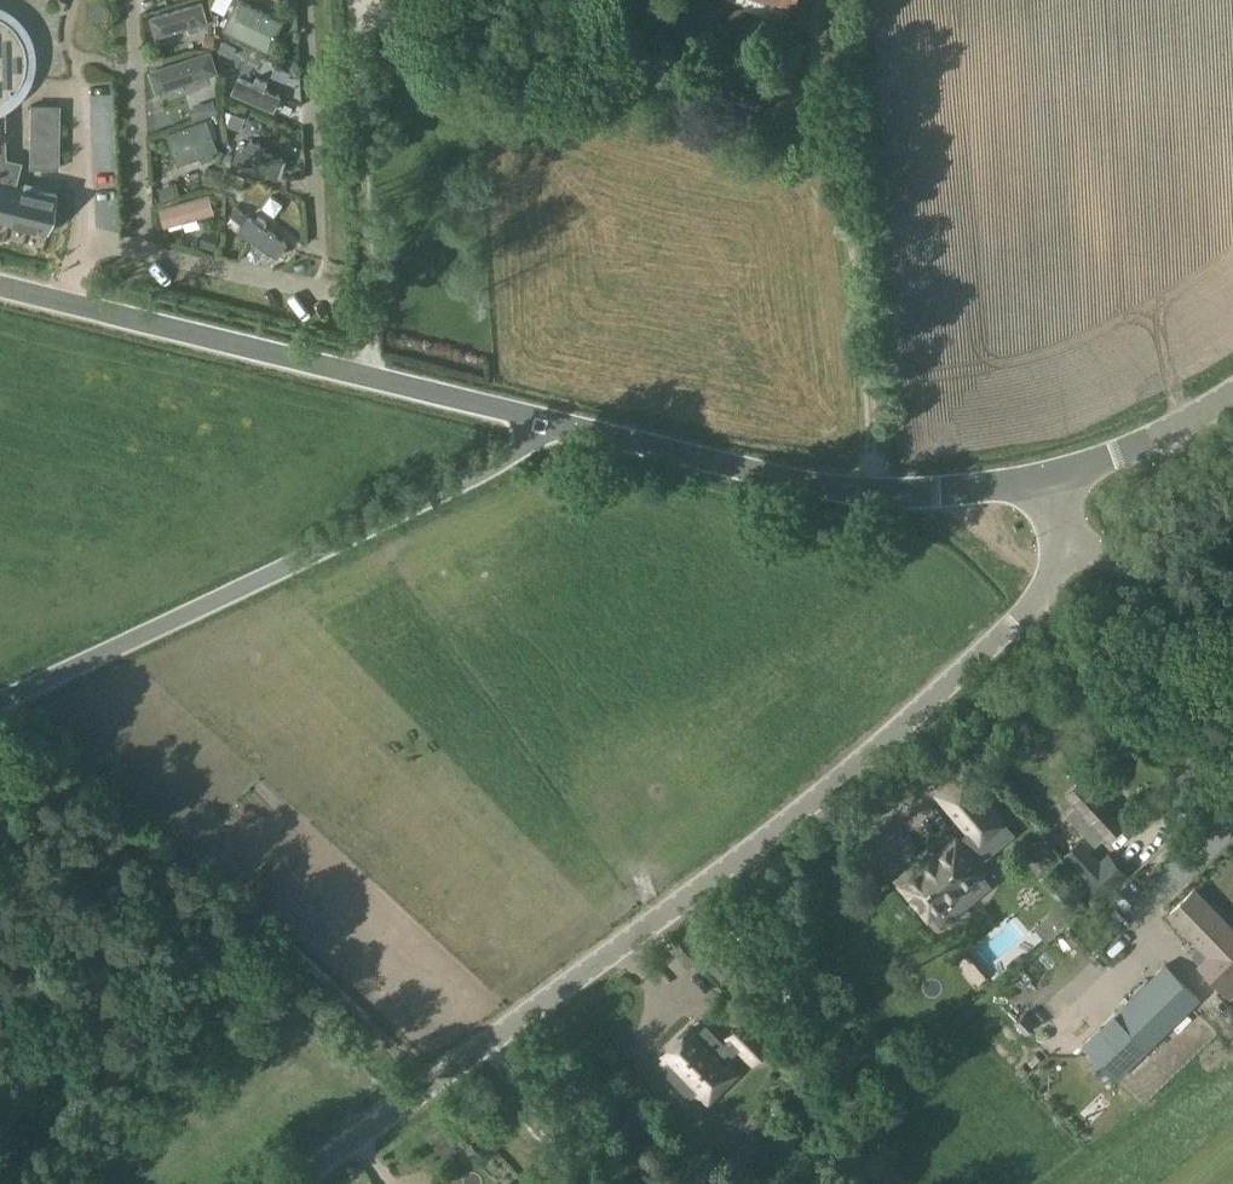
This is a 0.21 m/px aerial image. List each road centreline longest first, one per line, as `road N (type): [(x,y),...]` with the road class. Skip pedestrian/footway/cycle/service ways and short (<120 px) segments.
road 1 (unclassified): [(282,1183),(890,735),(1040,598)]
road 2 (unclassified): [(0,693),(565,423)]
road 3 (unclassified): [(565,423),(0,286)]
road 4 (unclassified): [(1044,480),(887,499),(565,423)]
road 5 (unclassified): [(1232,801),(1040,598)]
road 6 (unclassified): [(1044,480),(1115,458),(1232,394)]
road 7 (unclassified): [(1232,597),(1058,554)]

